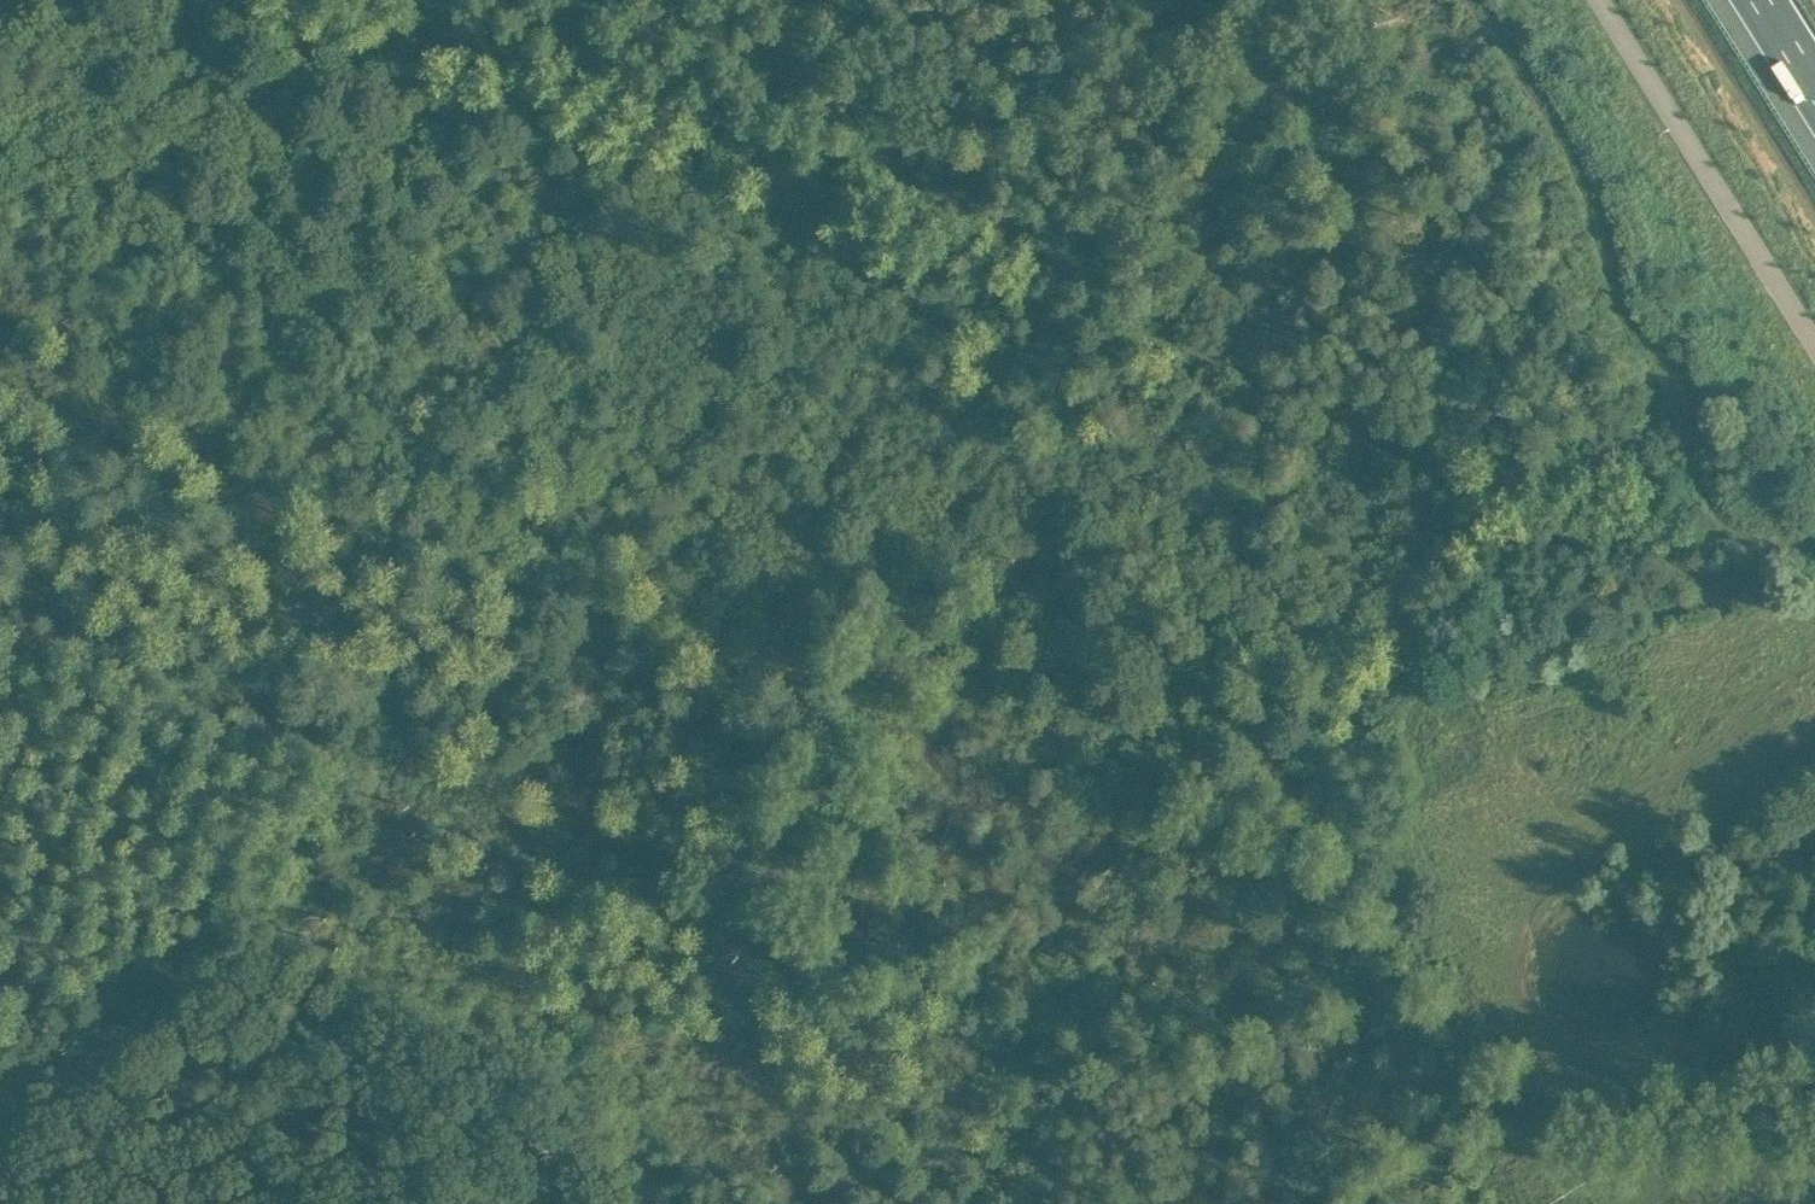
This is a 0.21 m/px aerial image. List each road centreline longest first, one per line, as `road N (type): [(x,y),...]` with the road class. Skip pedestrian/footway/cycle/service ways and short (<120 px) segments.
road 1 (unclassified): [(1814,350),(1597,0)]

